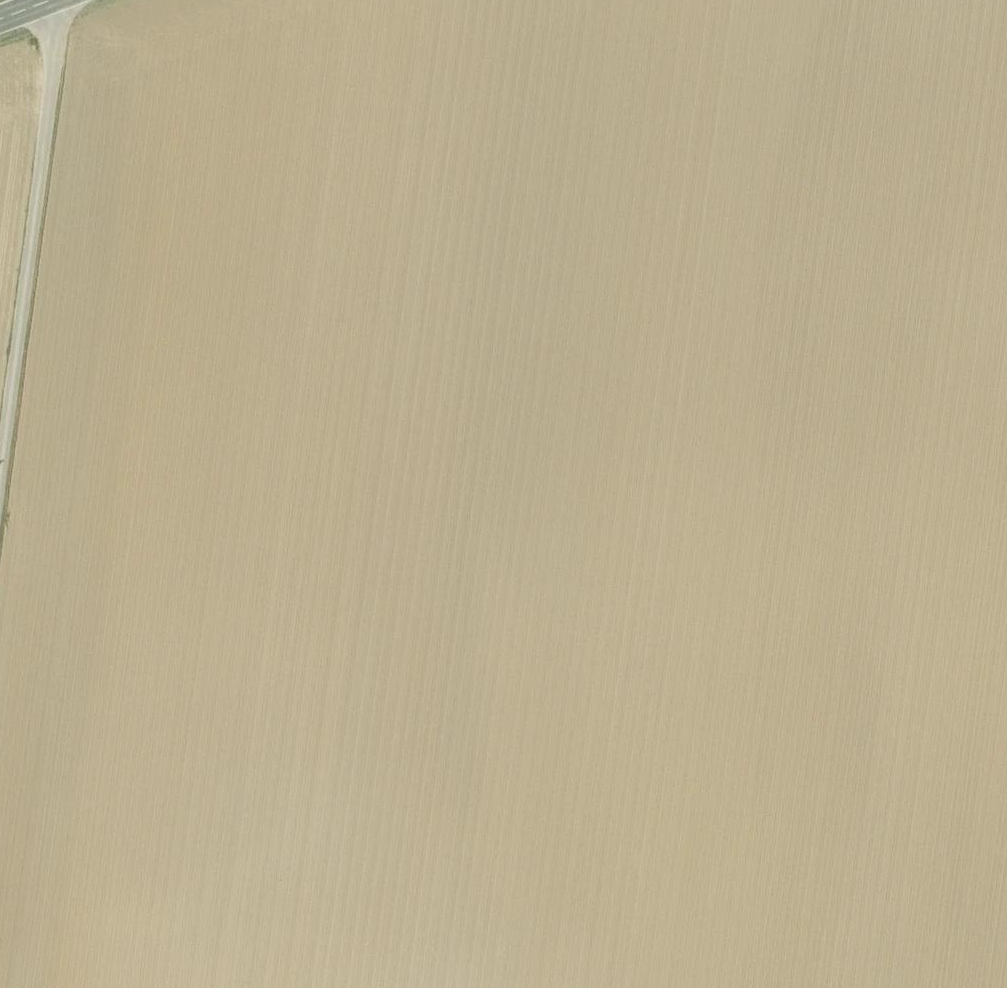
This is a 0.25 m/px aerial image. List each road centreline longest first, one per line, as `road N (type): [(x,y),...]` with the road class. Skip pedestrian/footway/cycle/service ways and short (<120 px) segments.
road 1 (track): [(0,473),(58,0)]

